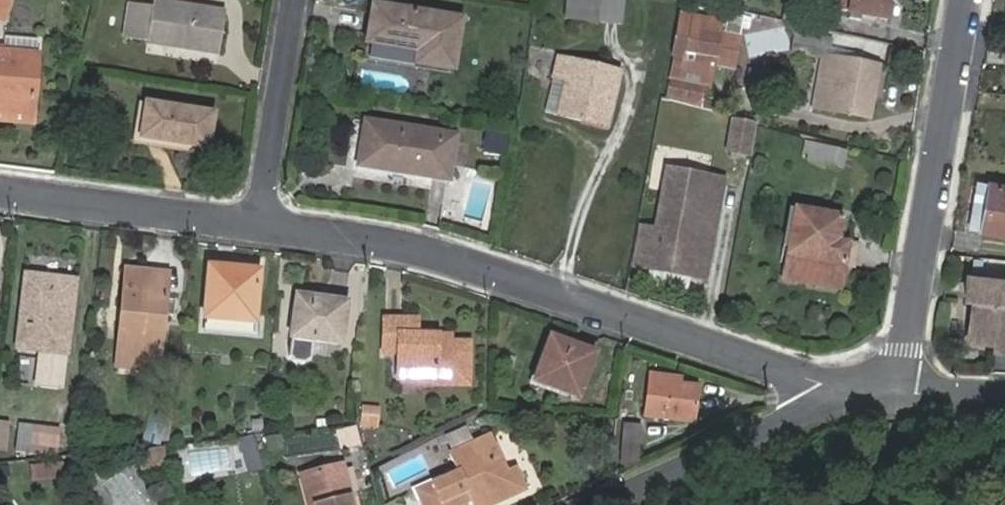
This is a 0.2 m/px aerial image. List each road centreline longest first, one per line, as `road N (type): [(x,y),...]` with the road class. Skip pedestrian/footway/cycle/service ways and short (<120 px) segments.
road 1 (residential): [(883,387),(822,379),(402,248),(263,227)]
road 2 (residential): [(965,0),(905,348),(883,387)]
road 3 (residential): [(883,387),(731,436),(587,504)]
road 4 (residential): [(263,227),(0,192)]
road 5 (residential): [(263,227),(297,0)]
road 6 (residential): [(1004,397),(883,387)]

